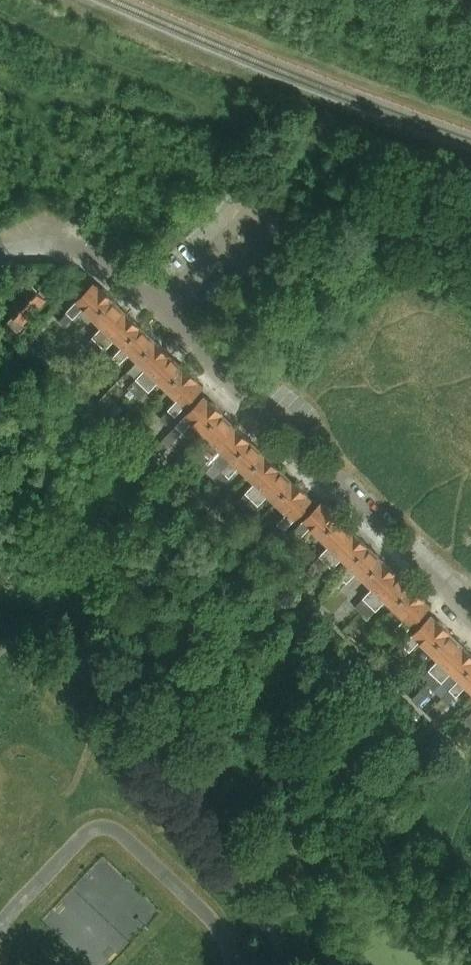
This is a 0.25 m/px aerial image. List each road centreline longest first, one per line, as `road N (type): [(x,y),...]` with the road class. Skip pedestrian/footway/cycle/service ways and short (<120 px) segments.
road 1 (unclassified): [(470,617),(119,276),(58,242),(0,255)]

